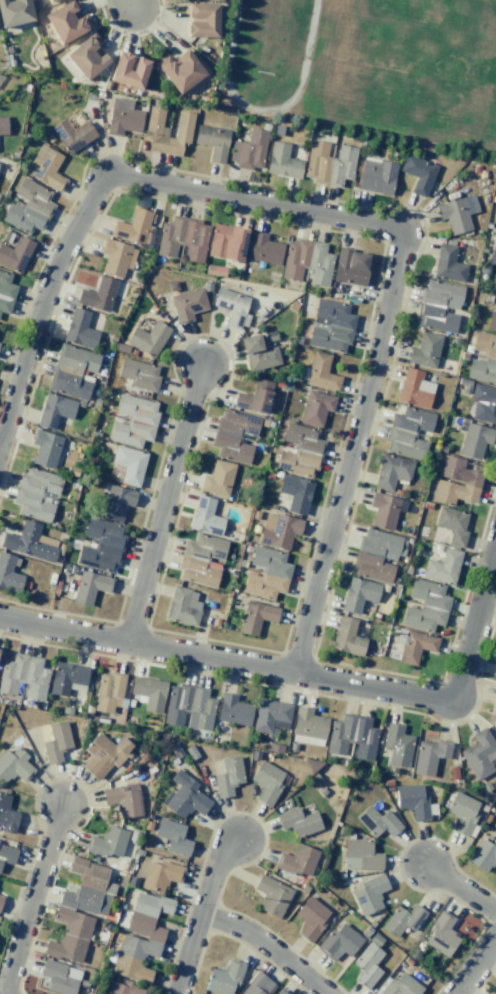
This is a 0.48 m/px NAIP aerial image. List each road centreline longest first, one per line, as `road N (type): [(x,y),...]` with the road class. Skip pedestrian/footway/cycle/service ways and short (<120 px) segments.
road 1 (residential): [(295,675),(372,398),(401,239),(109,179)]
road 2 (residential): [(0,617),(450,699)]
road 3 (residential): [(129,643),(203,367)]
road 4 (residential): [(109,179),(55,276),(0,439)]
road 5 (residential): [(4,993),(62,809)]
road 6 (residential): [(450,699),(495,539)]
road 7 (residential): [(179,993),(218,870),(239,841)]
road 8 (residential): [(327,993),(267,945),(200,918)]

